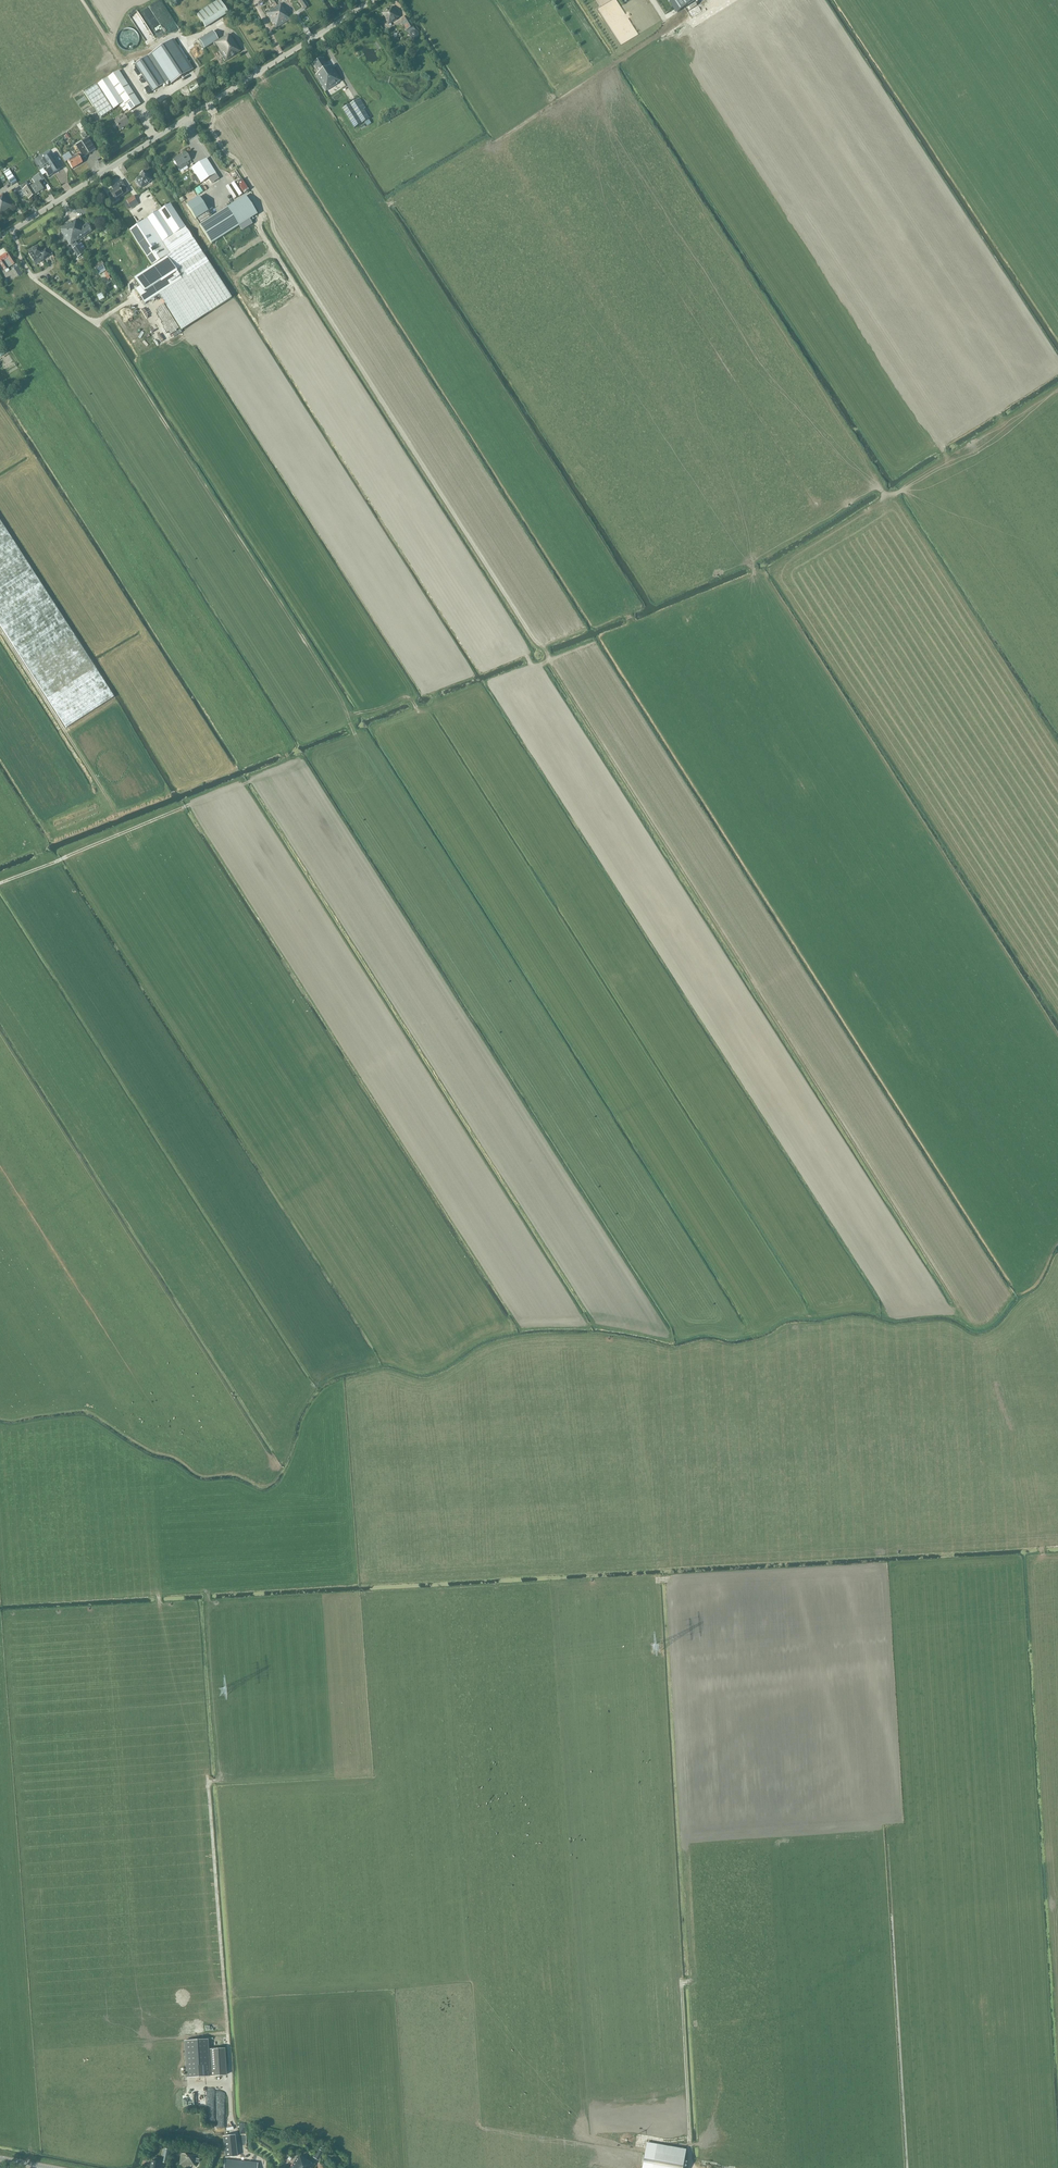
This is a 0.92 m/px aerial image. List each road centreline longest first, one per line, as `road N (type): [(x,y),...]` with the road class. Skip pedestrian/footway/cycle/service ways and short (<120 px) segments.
road 1 (track): [(670,1580),(655,1580),(691,2167)]
road 2 (unclassified): [(0,238),(374,0)]
road 3 (track): [(208,1782),(230,2114),(243,2152),(262,2167)]
road 4 (track): [(887,1832),(907,2167)]
road 5 (track): [(284,745),(291,763),(0,884)]
road 6 (track): [(499,141),(669,28),(652,0)]
road 7 (track): [(208,1776),(218,1781),(207,1591)]
road 8 (track): [(134,300),(95,323),(32,279),(13,230)]
road 9 (track): [(93,933),(3,793)]

